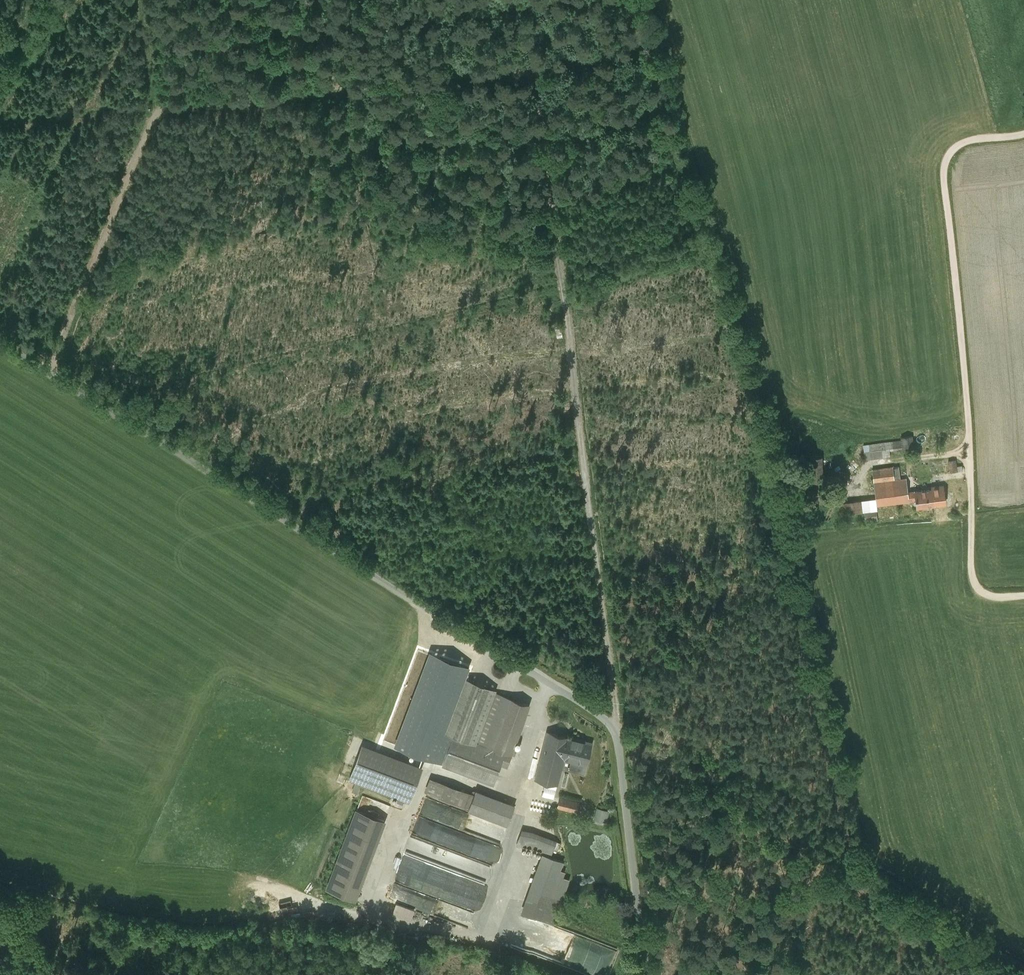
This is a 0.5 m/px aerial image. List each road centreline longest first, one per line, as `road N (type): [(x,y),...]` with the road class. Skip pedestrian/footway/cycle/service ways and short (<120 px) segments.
road 1 (track): [(49,372),(153,117),(409,80),(500,58),(526,61),(538,90),(617,732)]
road 2 (unclassified): [(0,339),(609,722),(617,732),(646,974)]
road 3 (unclassified): [(1023,595),(994,596),(975,587),(971,568),(967,403),(945,171),(958,146),(1023,133)]

